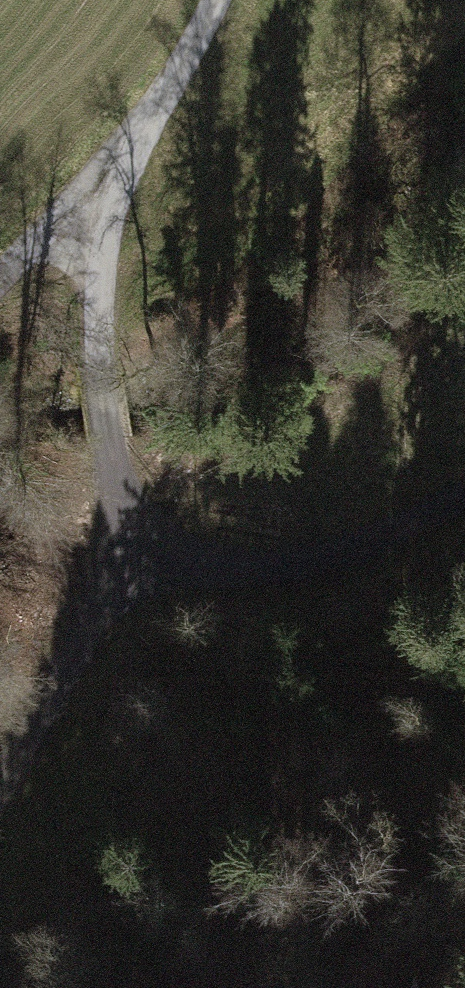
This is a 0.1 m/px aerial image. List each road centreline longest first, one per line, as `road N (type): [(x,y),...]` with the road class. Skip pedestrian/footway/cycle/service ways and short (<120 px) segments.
road 1 (track): [(215,0),(115,171),(97,275),(113,445),(127,510),(150,550)]
road 2 (track): [(464,496),(331,556),(221,570),(150,550)]
road 3 (track): [(150,550),(93,625),(45,723),(0,786)]
road 4 (track): [(115,171),(0,273)]

